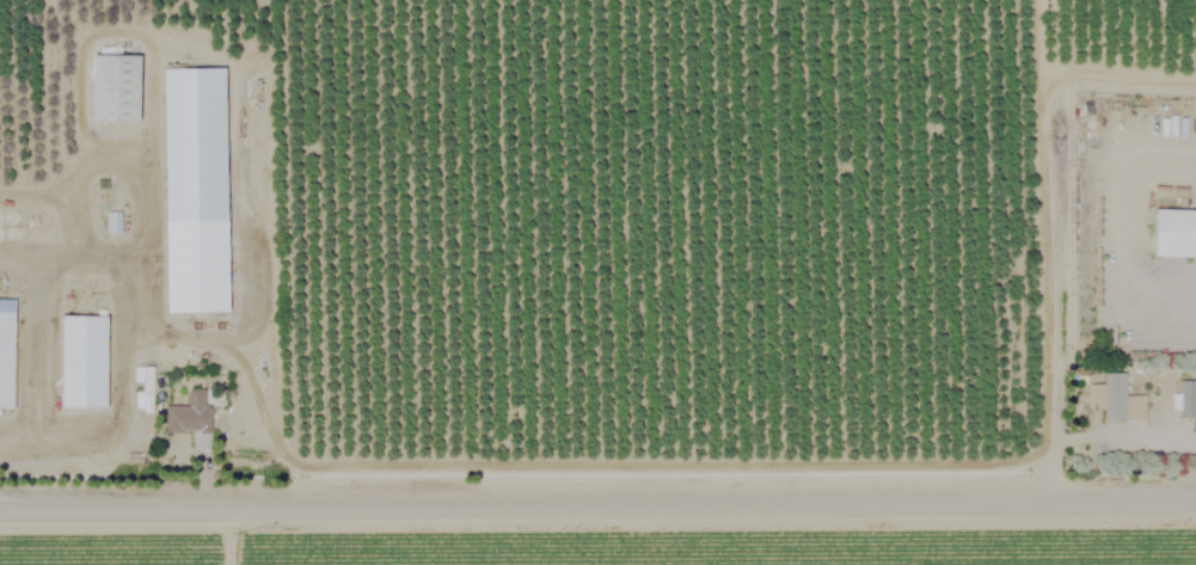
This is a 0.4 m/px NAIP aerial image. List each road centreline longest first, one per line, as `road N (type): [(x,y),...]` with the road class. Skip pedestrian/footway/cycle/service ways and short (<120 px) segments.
road 1 (track): [(0,499),(1195,497)]
road 2 (residential): [(1049,500),(1038,75)]
road 3 (track): [(0,269),(88,254),(115,260),(134,291),(118,432),(0,444)]
road 4 (track): [(203,500),(201,475),(167,446),(119,422)]

